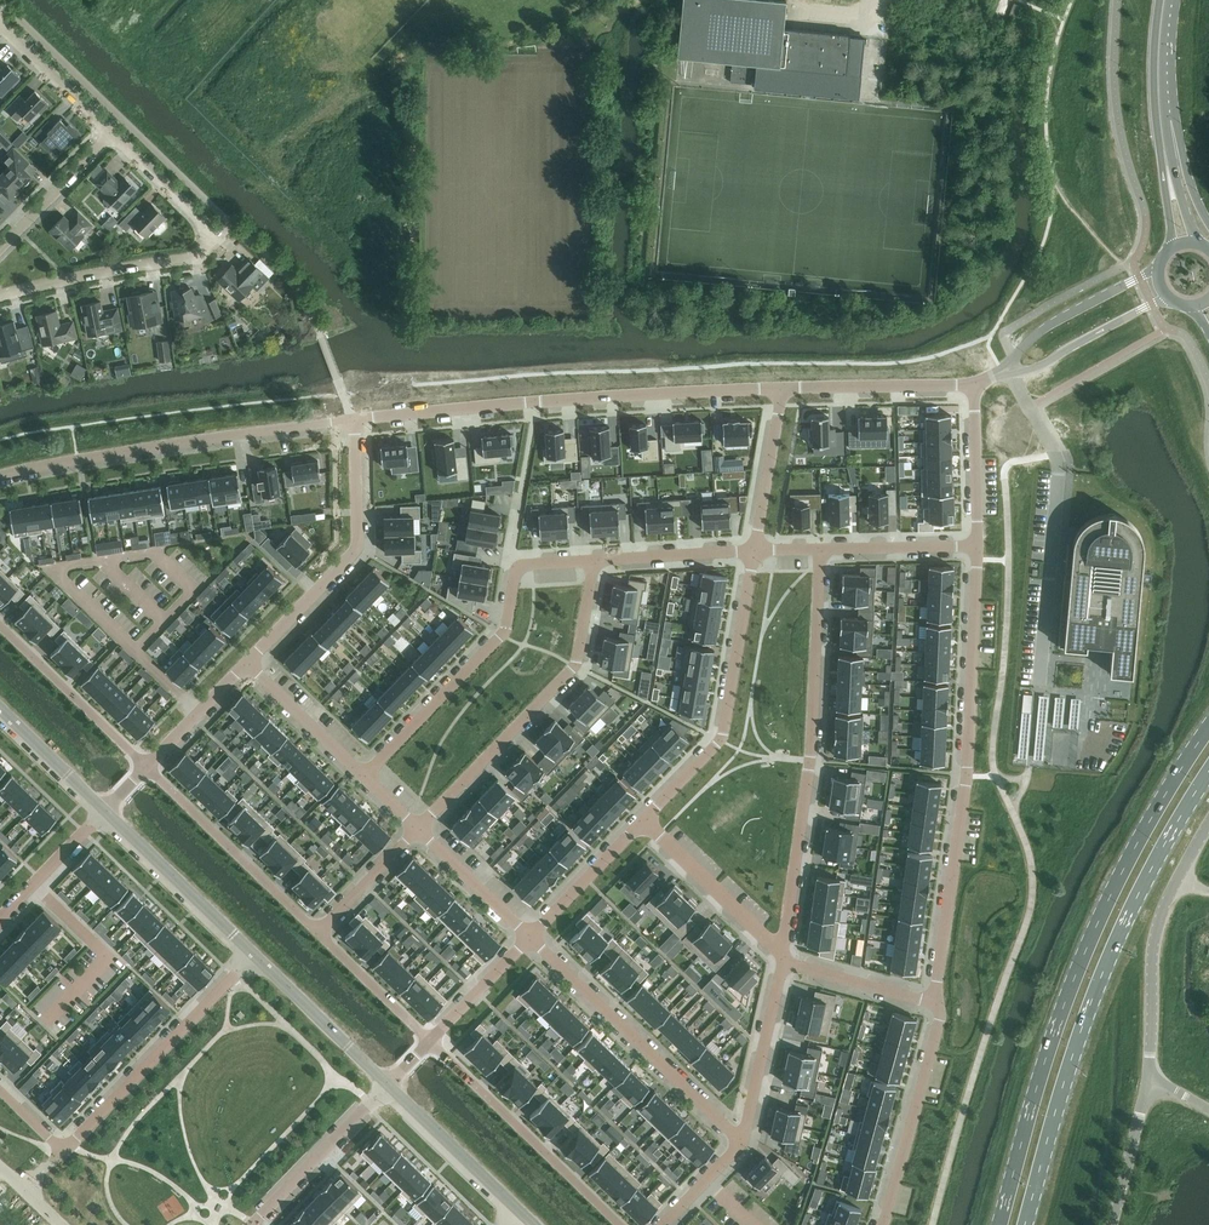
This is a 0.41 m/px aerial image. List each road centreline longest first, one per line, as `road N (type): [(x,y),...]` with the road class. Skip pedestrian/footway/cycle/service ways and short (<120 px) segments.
road 1 (primary): [(1208,728),(1143,832),(1081,963),(999,1224)]
road 2 (primary): [(1025,1224),(1104,971),(1163,846),(1208,772)]
road 3 (residential): [(935,1002),(965,775),(976,546)]
road 4 (residential): [(354,421),(781,386)]
road 5 (residential): [(783,961),(810,752),(819,547)]
road 6 (residential): [(0,298),(192,259),(217,238),(111,135)]
road 7 (residential): [(354,421),(0,476)]
road 8 (residential): [(418,829),(572,665),(593,560)]
road 9 (residential): [(755,550),(720,739),(642,821)]
road 10 (residential): [(531,939),(740,1140)]
road 11 (residential): [(246,659),(354,548),(354,421)]
road 12 (residential): [(255,954),(62,1150)]
road 13 (residential): [(365,774),(497,639),(517,566)]
road 14 (residential): [(430,1042),(620,1224)]
road 15 (secondary): [(1160,0),(1155,103),(1173,247)]
road 16 (residential): [(146,764),(317,933)]
road 17 (residential): [(882,1224),(939,1022),(935,1002)]
road 18 (tertiary): [(103,812),(255,954)]
road 19 (residential): [(0,624),(146,764)]
road 20 (tertiary): [(389,1086),(533,1224)]
road 21 (residential): [(783,961),(642,821)]
road 22 (unclassified): [(1149,1078),(1155,933),(1175,886)]
road 23 (residential): [(254,1224),(389,1086)]
road 24 (residential): [(781,386),(973,383)]
road 25 (tertiary): [(255,954),(389,1086)]
road 26 (unclassified): [(1158,269),(1037,334),(1006,371)]
road 27 (residential): [(740,1140),(783,961)]
road 28 (unclassified): [(1006,371),(1035,369),(1171,301)]
road 29 (residential): [(781,386),(755,550)]
road 30 (residential): [(246,659),(365,774)]
road 31 (residential): [(976,546),(973,383)]
road 32 (residential): [(593,560),(755,550)]
road 33 (residential): [(642,821),(531,939)]
road 34 (residential): [(0,251),(111,135)]
road 35 (residential): [(418,829),(531,939)]
road 36 (residential): [(935,1002),(783,961)]
road 37 (residential): [(317,933),(430,1042)]
road 38 (residential): [(819,547),(976,546)]
road 39 (residential): [(0,28),(111,135)]
road 40 (unclassified): [(1114,1224),(1149,1078)]
road 41 (secondary): [(1199,244),(1175,176),(1165,101)]
road 42 (residential): [(0,916),(103,812)]
road 43 (tertiary): [(0,709),(103,812)]
road 44 (residential): [(146,764),(246,659)]
road 45 (residential): [(317,933),(418,829)]
road 46 (residential): [(531,939),(430,1042)]
road 47 (secondary): [(1208,222),(1165,101)]

